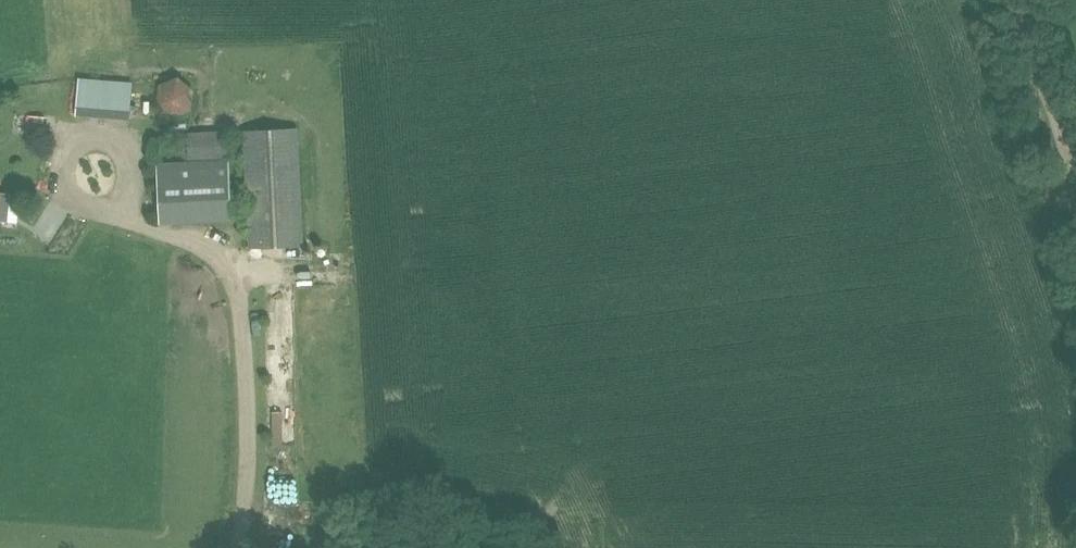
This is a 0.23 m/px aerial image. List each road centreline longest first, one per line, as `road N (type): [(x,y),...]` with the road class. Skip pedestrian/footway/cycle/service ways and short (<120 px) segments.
road 1 (track): [(236,277),(327,266),(310,121),(248,116)]
road 2 (track): [(1020,0),(1075,191)]

